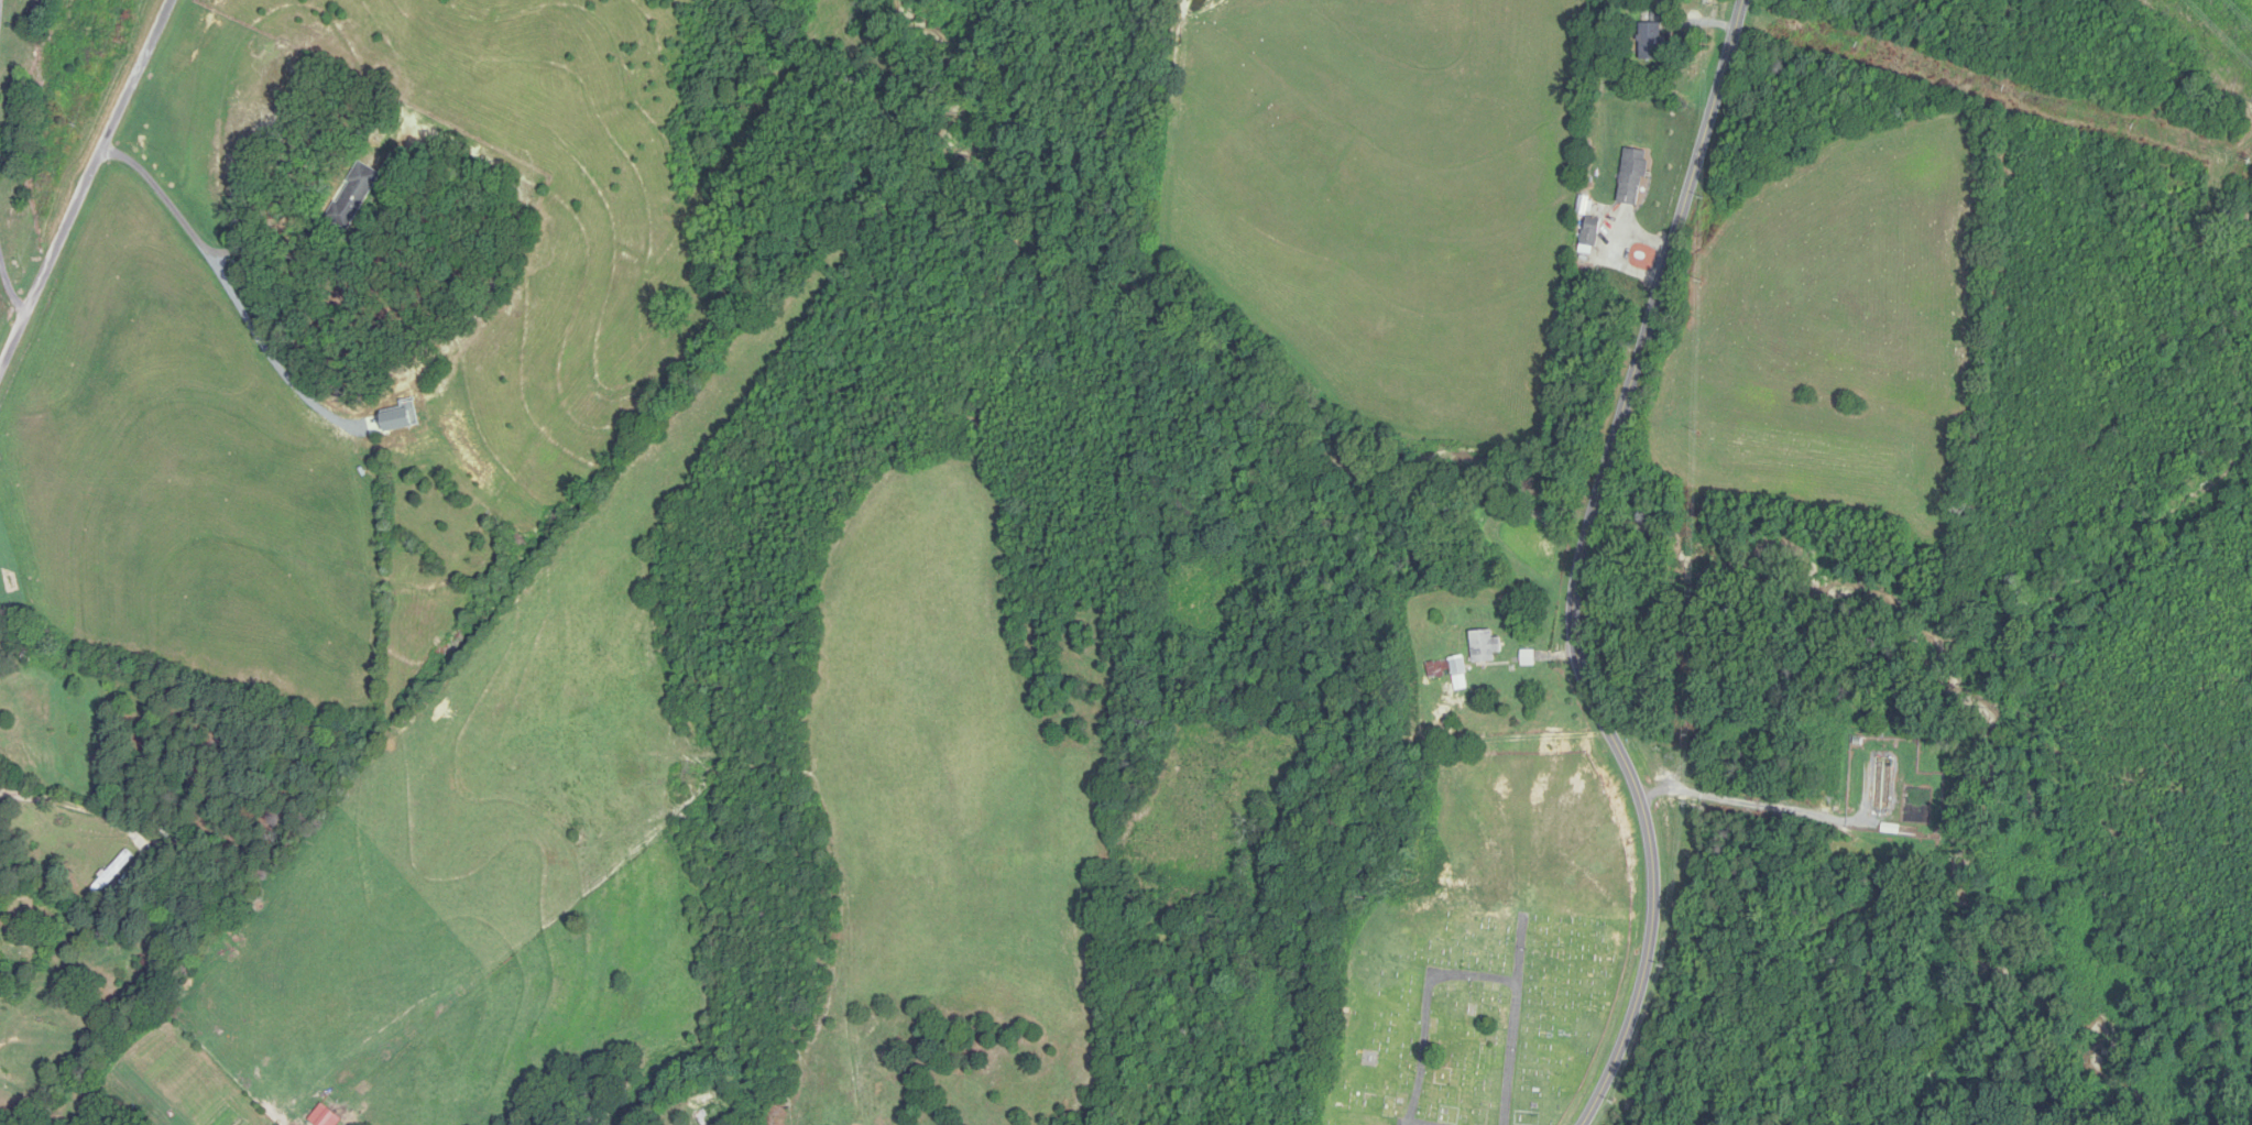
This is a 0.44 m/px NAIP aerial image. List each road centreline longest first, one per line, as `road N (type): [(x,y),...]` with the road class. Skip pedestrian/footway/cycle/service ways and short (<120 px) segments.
road 1 (residential): [(1583,1124),(1610,1079),(1639,994),(1653,887),(1646,821),(1576,648),(1574,605),(1584,538),(1743,0)]
road 2 (residential): [(0,373),(169,0)]

